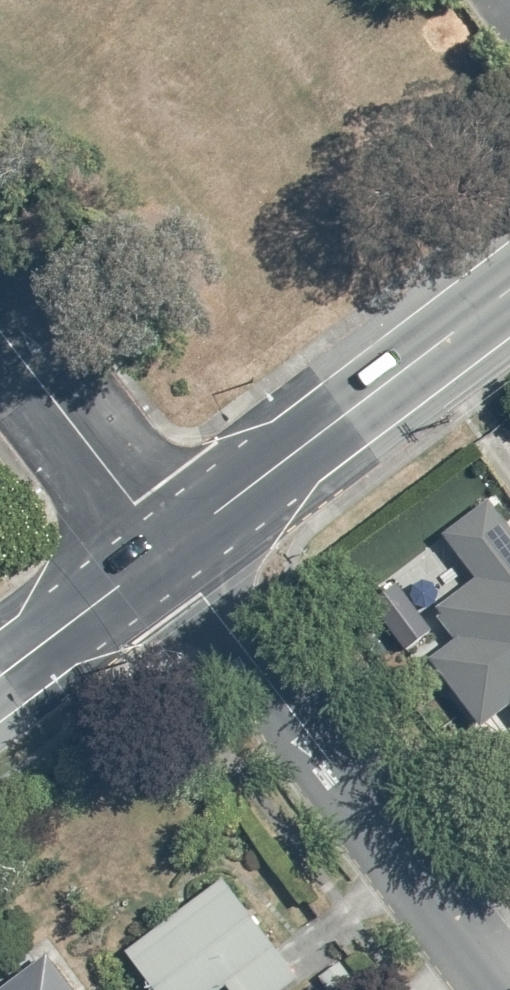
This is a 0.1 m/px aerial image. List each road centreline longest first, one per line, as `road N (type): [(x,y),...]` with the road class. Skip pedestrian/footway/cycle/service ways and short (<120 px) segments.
road 1 (residential): [(162,548),(479,989)]
road 2 (tertiary): [(509,287),(162,548)]
road 3 (residential): [(0,333),(162,548)]
road 4 (tertiary): [(162,548),(0,669)]

